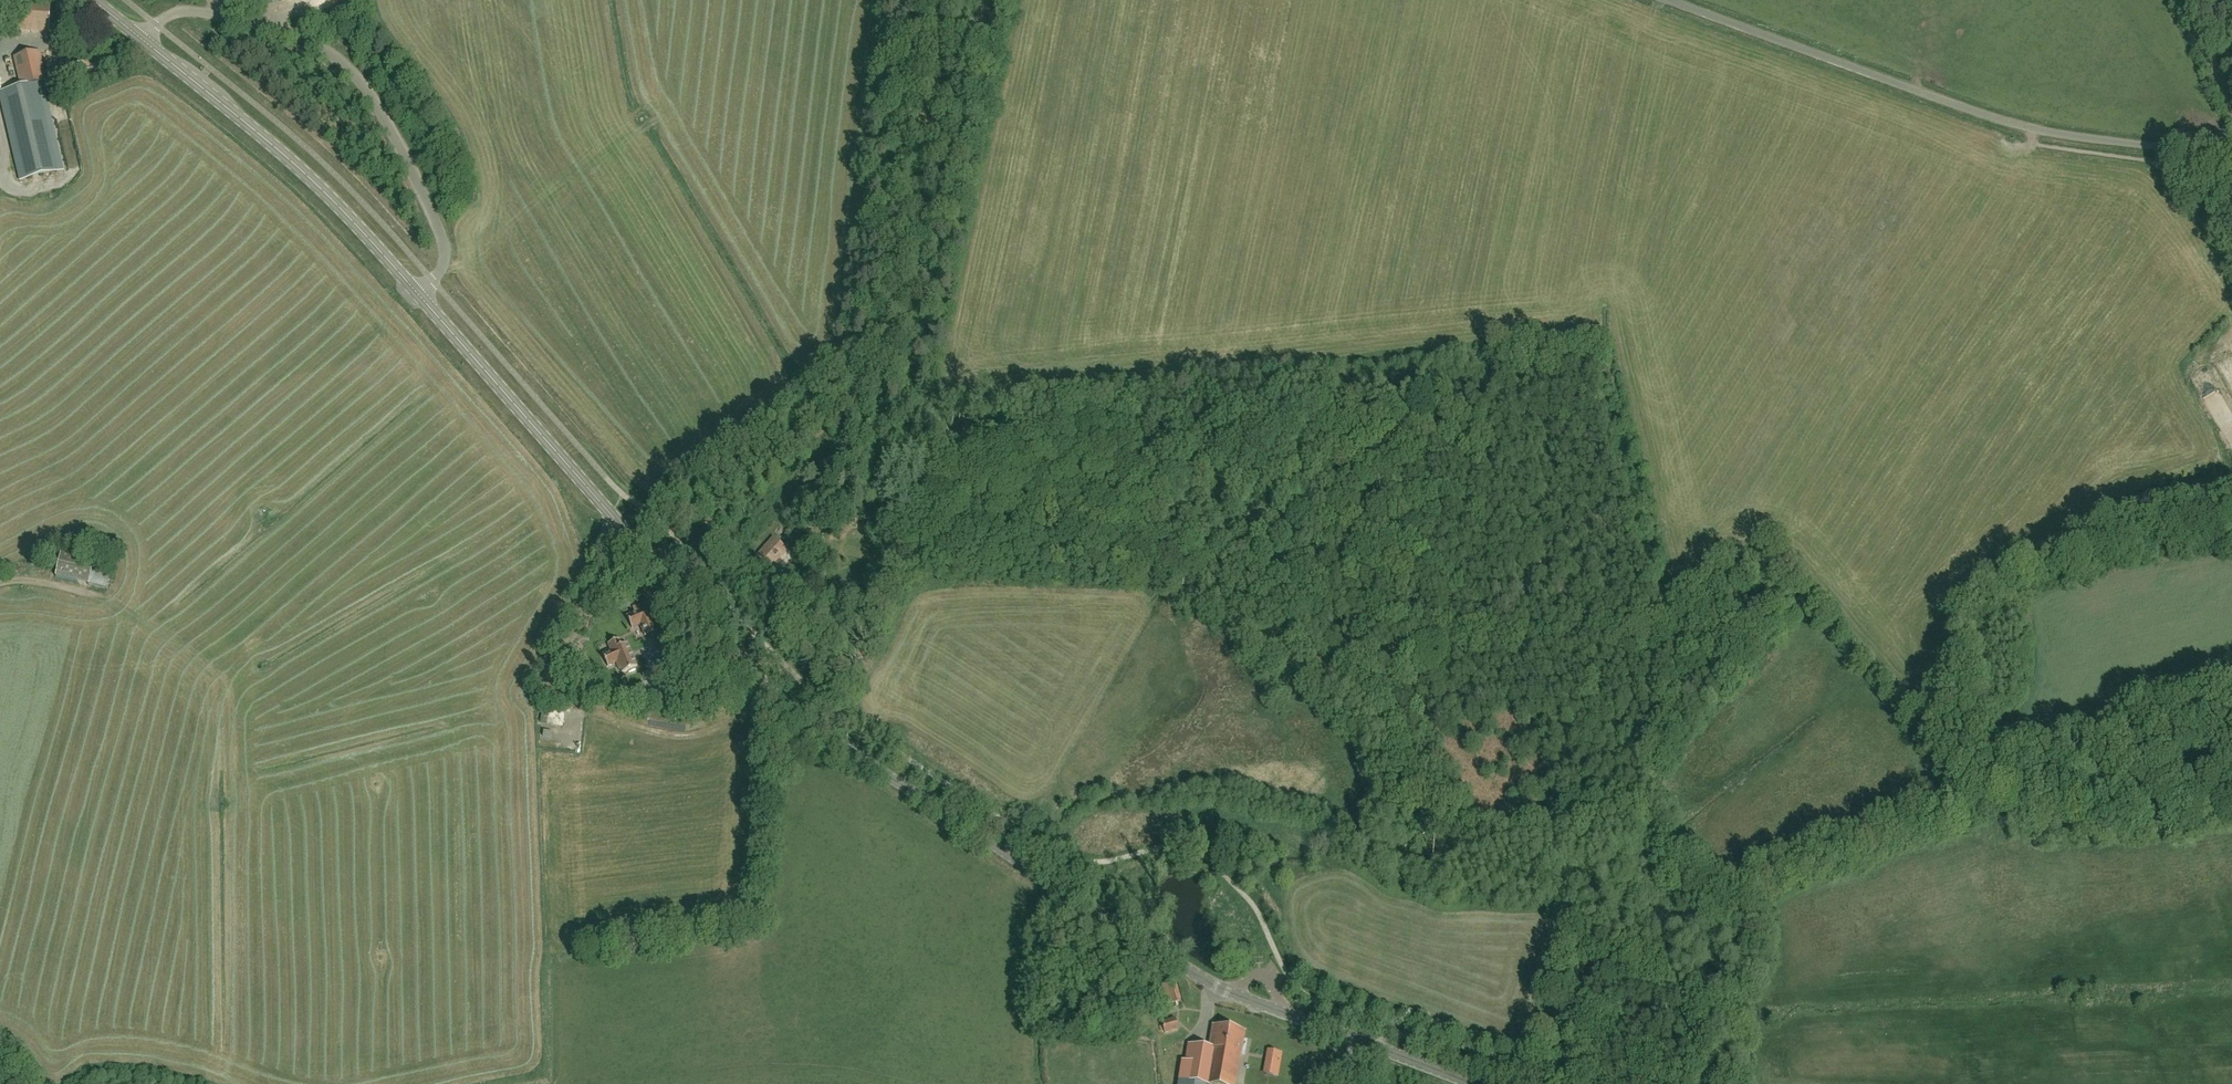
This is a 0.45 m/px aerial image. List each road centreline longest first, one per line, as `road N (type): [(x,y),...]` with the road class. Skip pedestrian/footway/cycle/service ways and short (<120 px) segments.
road 1 (secondary): [(1469,1083),(1197,978),(816,733),(716,639),(351,221),(287,158),(91,0)]
road 2 (unclassified): [(1663,0),(1977,115),(2056,136),(2231,157)]

